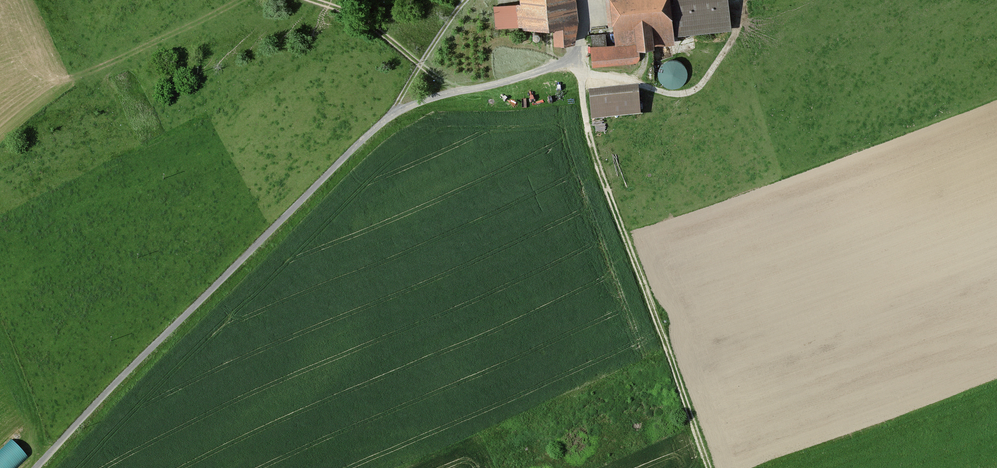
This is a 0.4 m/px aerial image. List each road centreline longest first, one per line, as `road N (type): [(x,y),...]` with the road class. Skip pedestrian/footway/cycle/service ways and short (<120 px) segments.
road 1 (unclassified): [(36,467),(386,119),(579,56),(576,0)]
road 2 (track): [(709,467),(594,151),(579,56)]
road 3 (track): [(313,0),(356,16),(460,91)]
road 4 (track): [(394,114),(466,0)]

